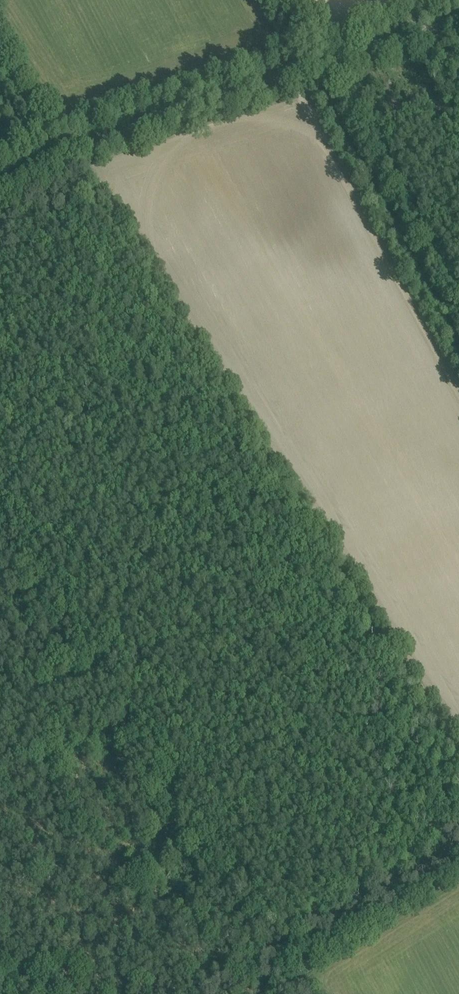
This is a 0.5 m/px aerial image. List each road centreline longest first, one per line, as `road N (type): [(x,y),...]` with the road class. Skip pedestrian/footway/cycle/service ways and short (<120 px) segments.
road 1 (track): [(458,16),(79,137),(0,188)]

